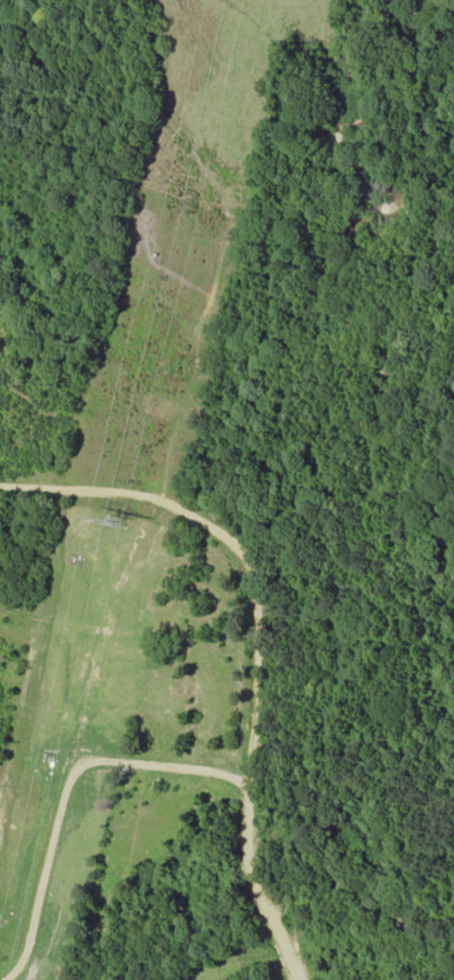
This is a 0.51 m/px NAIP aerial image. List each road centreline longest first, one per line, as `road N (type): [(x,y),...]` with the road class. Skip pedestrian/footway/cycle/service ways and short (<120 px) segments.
road 1 (residential): [(300,979),(251,857),(257,588),(235,545),(161,499),(0,489)]

